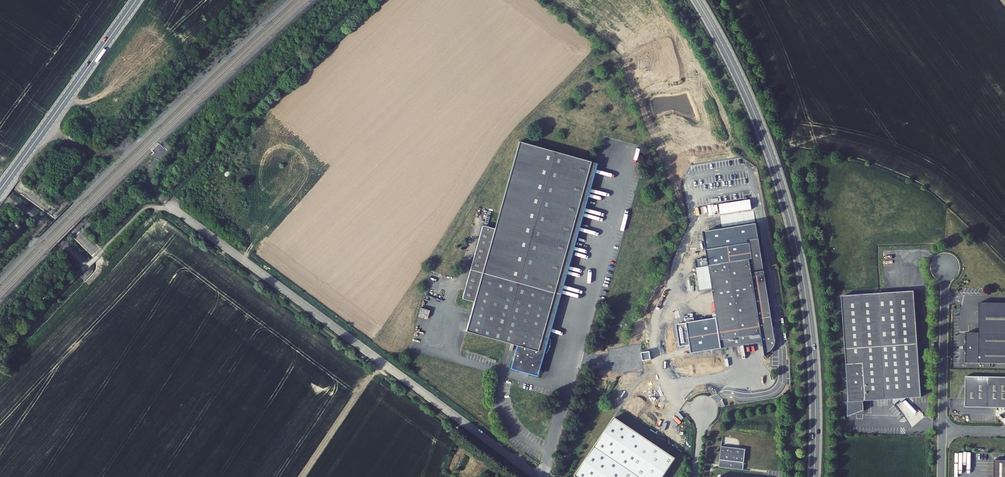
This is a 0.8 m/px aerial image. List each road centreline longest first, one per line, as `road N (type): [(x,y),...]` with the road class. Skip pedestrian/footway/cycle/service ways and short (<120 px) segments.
road 1 (tertiary): [(814,476),(813,360),(795,239),(754,112),(697,0)]
road 2 (residential): [(538,476),(170,206)]
road 3 (primary): [(0,190),(136,0)]
road 4 (residential): [(942,431),(944,267)]

